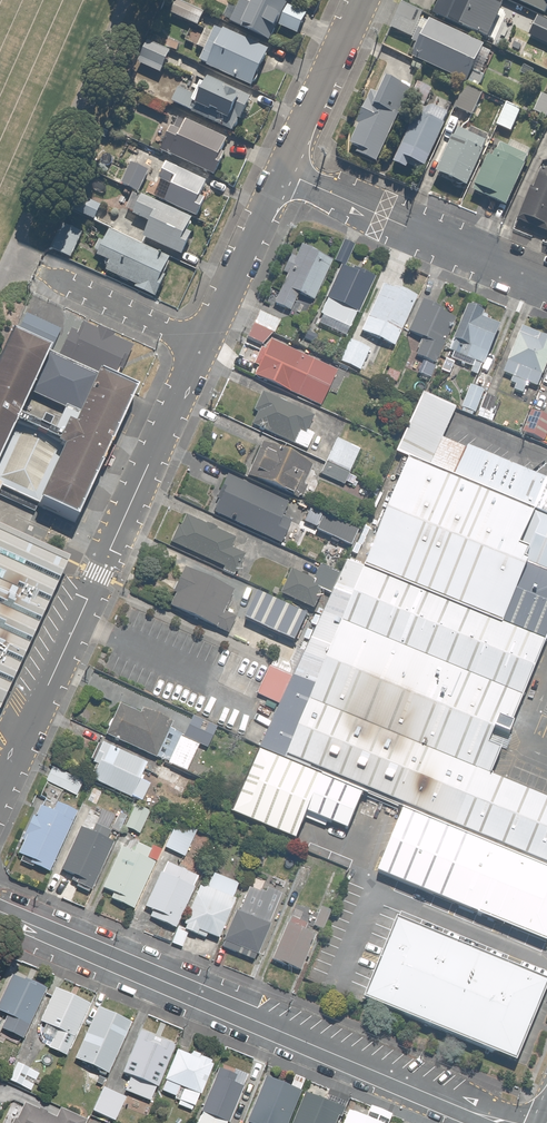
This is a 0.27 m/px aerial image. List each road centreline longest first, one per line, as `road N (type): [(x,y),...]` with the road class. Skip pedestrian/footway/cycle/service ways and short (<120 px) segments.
road 1 (residential): [(0,909),(508,1122)]
road 2 (residential): [(205,346),(0,787)]
road 3 (residential): [(546,283),(285,171)]
road 4 (residential): [(285,171),(205,346)]
road 5 (residential): [(363,0),(285,171)]
road 6 (residential): [(35,272),(205,346)]

